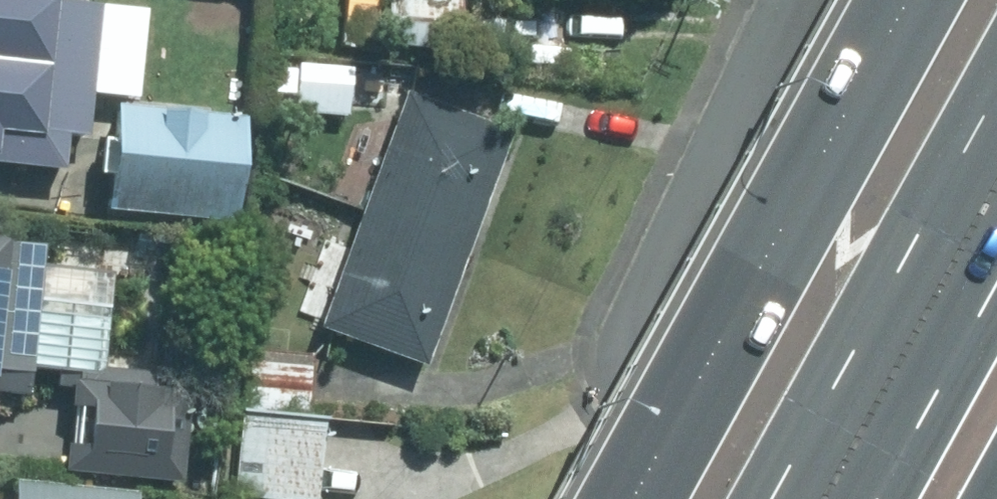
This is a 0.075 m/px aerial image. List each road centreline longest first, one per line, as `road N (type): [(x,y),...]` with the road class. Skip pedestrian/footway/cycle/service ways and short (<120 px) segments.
road 1 (motorway): [(632,498),(909,0)]
road 2 (residential): [(729,133),(960,465),(974,498)]
road 3 (residential): [(721,498),(660,406),(642,338),(647,308),(729,133)]
road 4 (motorway): [(825,498),(996,189)]
road 5 (residential): [(729,133),(794,0)]

